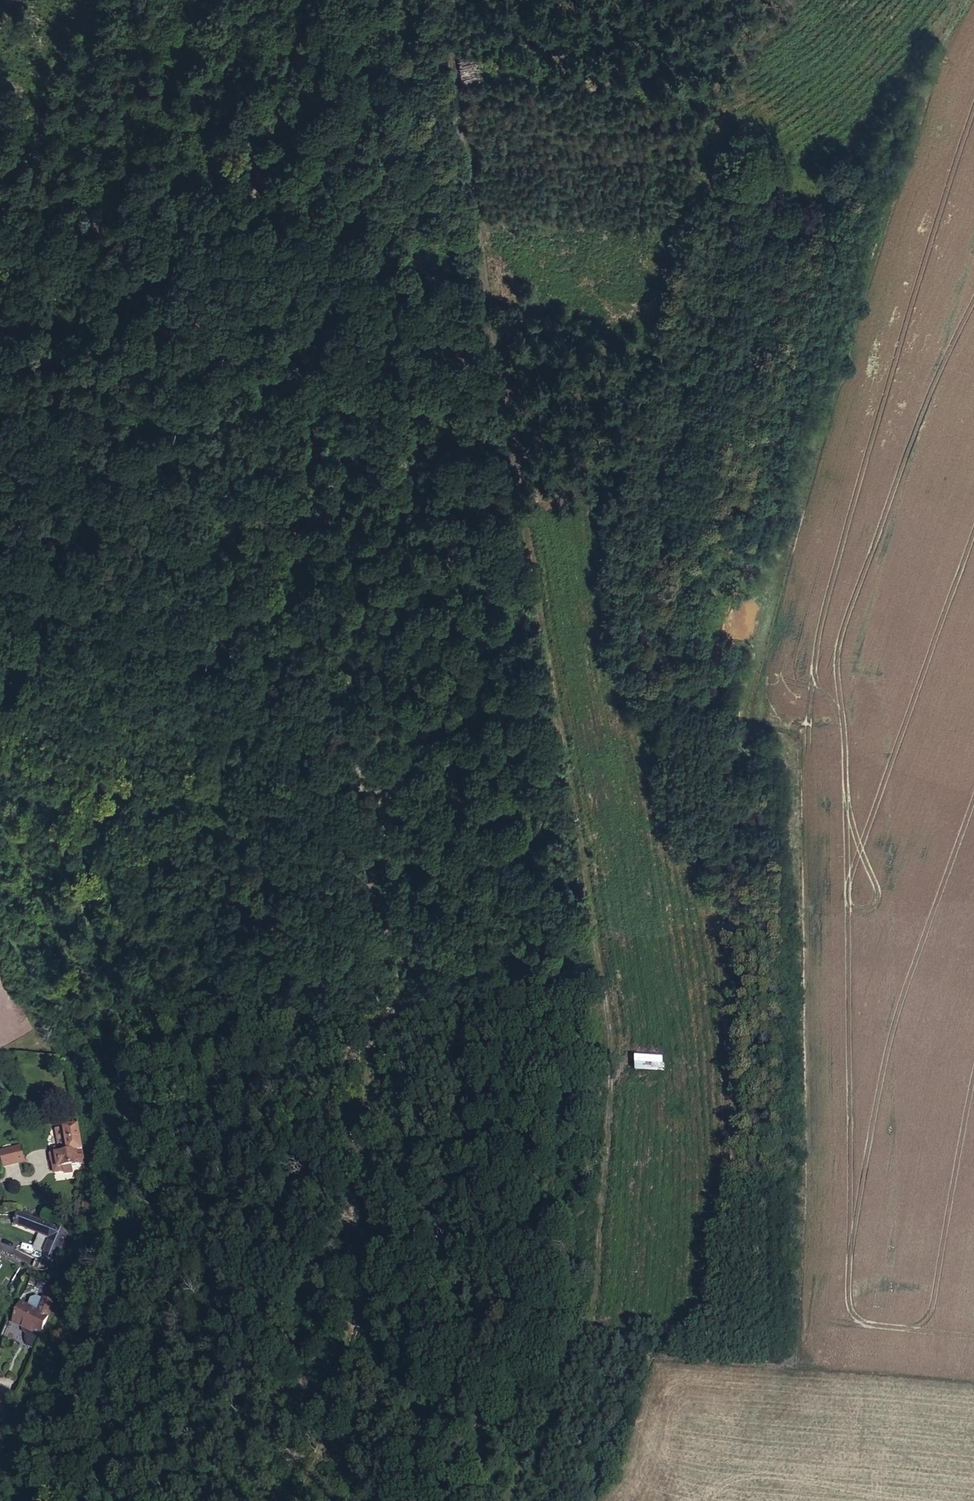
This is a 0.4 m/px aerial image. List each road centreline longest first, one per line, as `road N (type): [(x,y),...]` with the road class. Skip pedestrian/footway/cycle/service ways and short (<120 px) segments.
road 1 (track): [(510,1500),(597,1293),(611,1075),(581,830),(449,0)]

